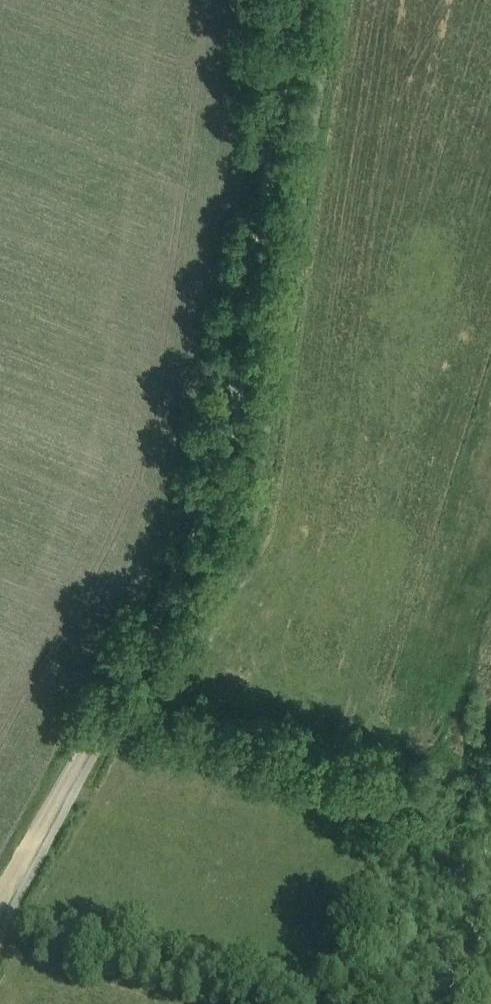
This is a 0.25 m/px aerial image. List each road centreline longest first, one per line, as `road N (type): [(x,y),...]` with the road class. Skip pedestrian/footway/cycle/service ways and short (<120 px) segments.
road 1 (track): [(0,900),(194,546),(225,459),(294,0)]

